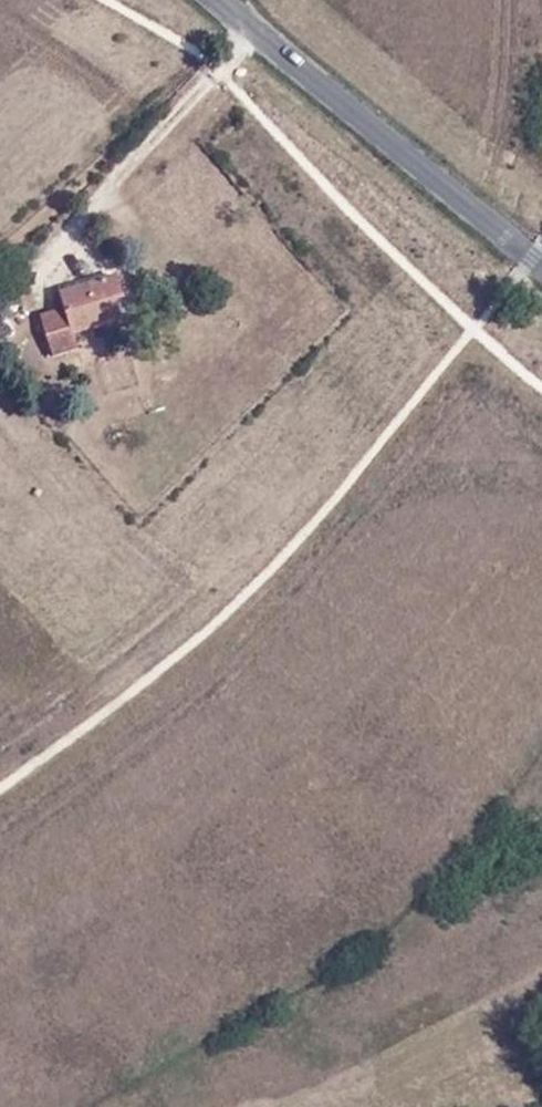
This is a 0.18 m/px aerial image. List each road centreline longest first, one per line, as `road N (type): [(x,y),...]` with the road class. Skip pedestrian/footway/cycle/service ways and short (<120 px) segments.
road 1 (unclassified): [(541,265),(223,0)]

